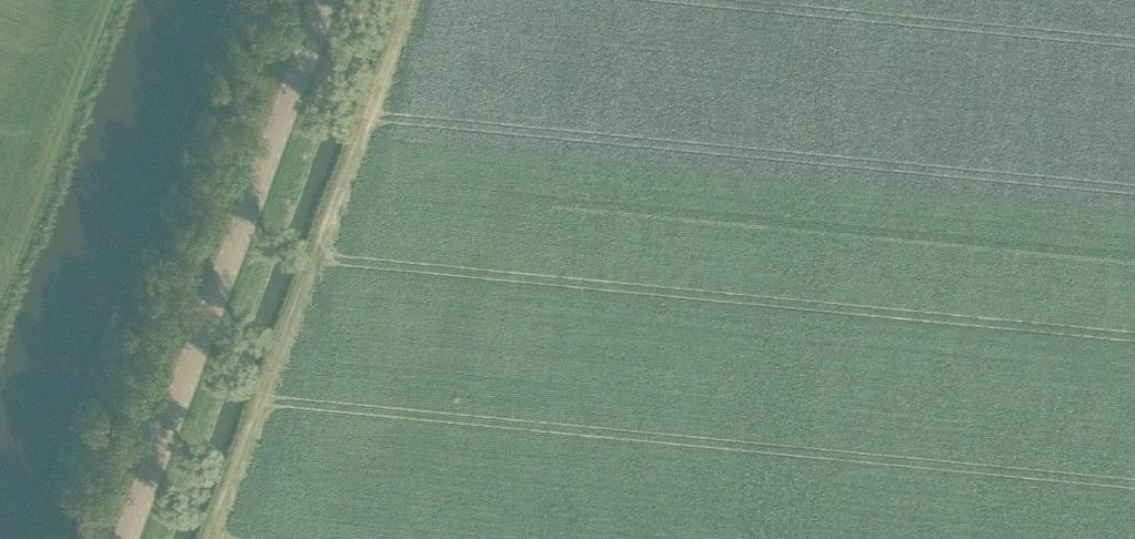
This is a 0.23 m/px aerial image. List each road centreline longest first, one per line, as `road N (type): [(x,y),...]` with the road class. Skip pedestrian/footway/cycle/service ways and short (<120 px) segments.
road 1 (unclassified): [(125,538),(324,0)]

